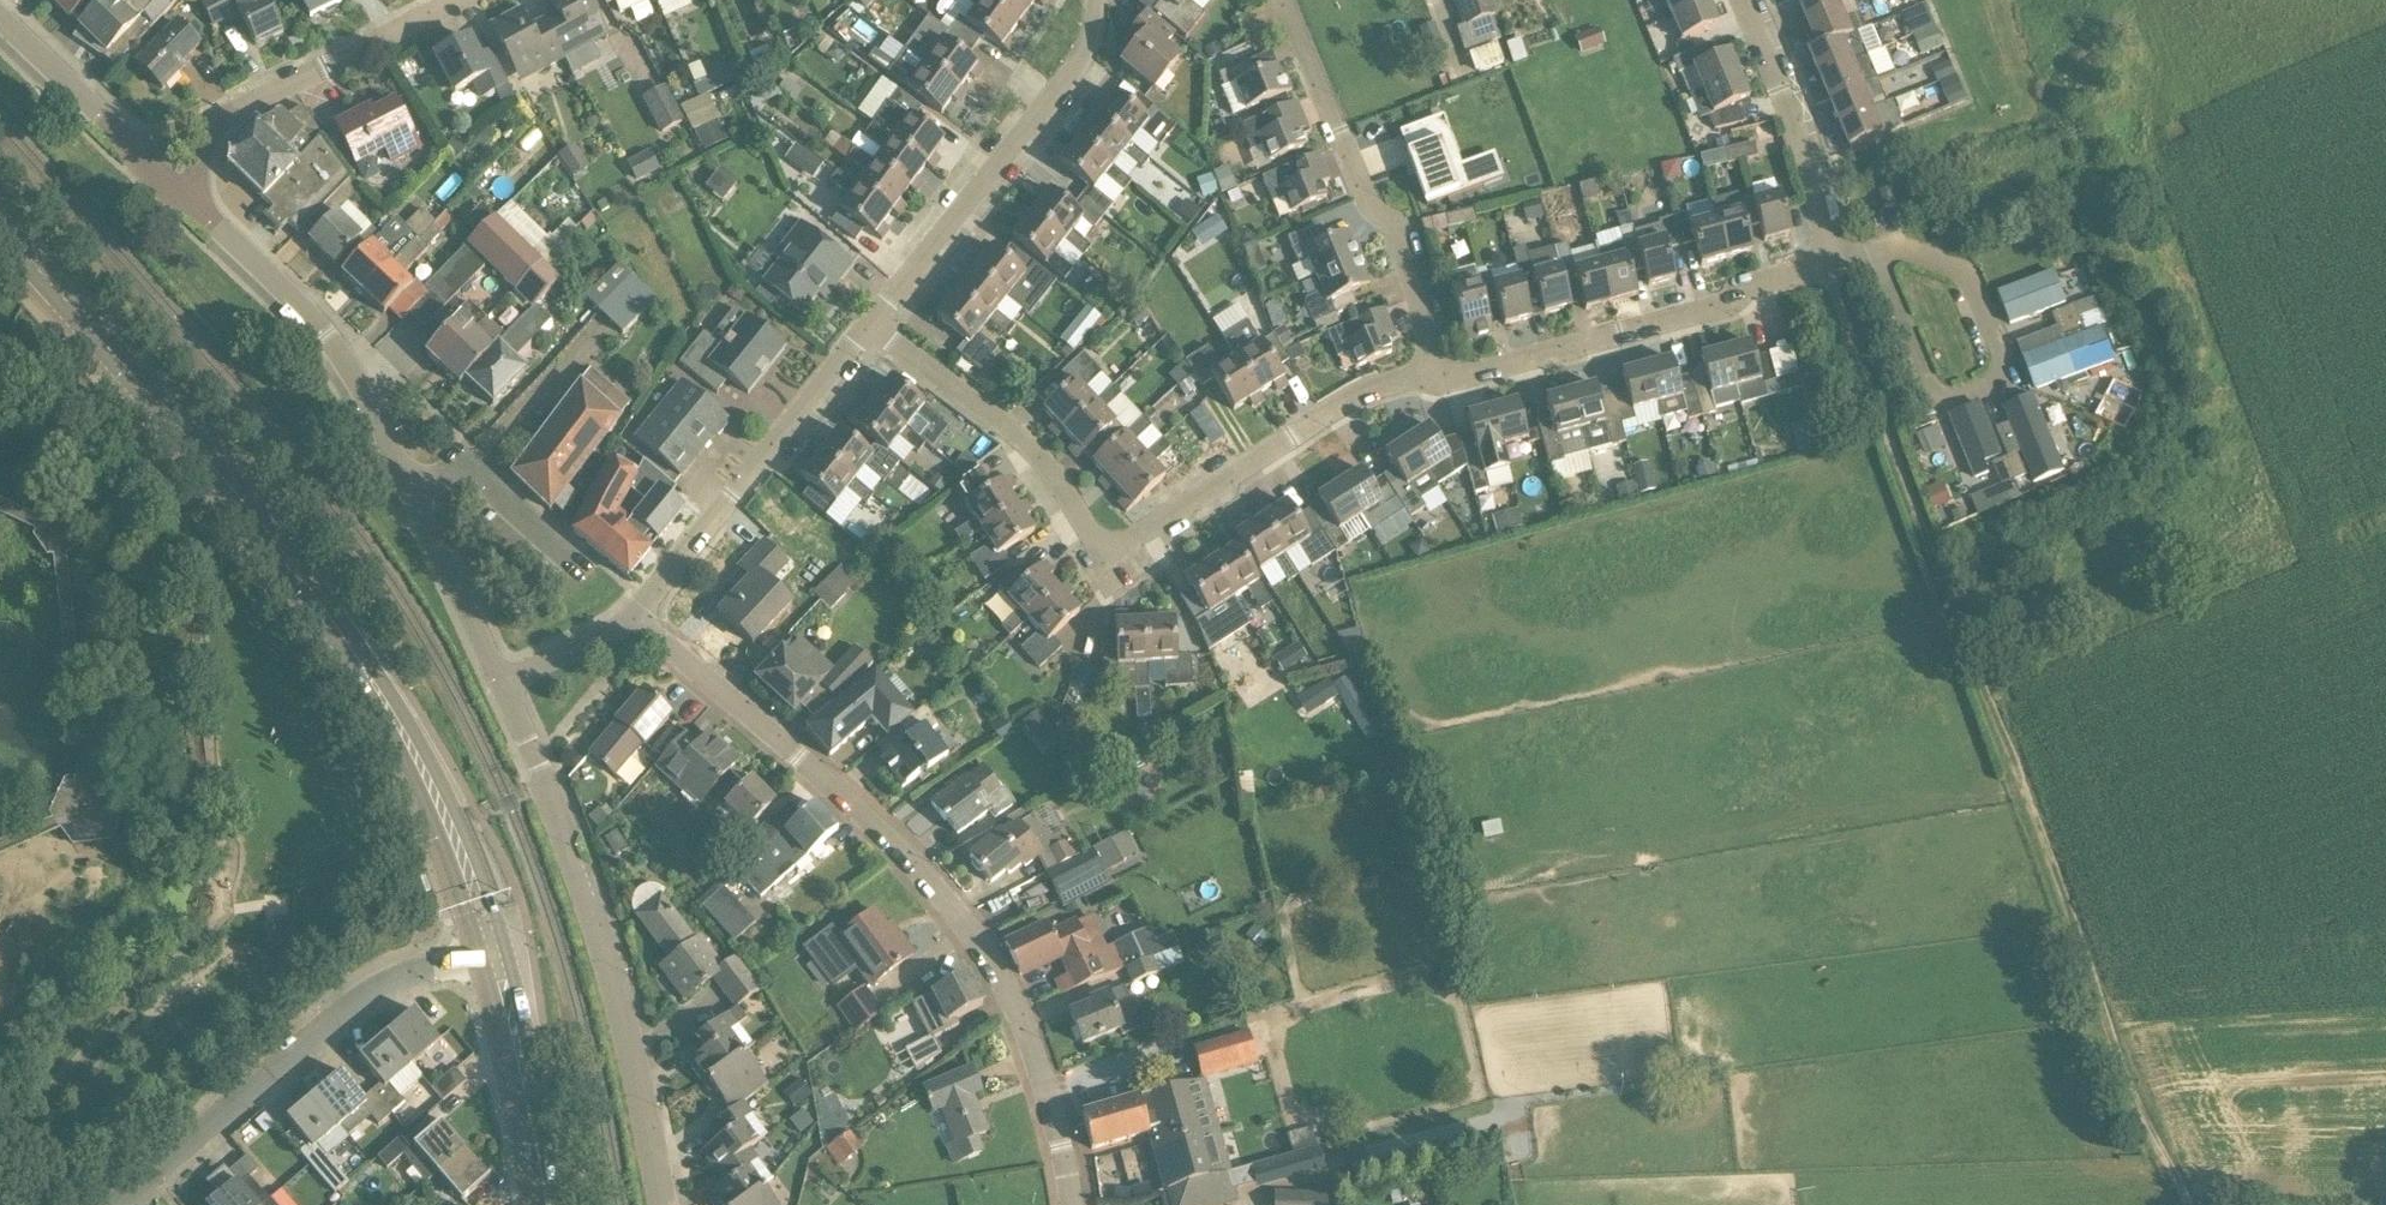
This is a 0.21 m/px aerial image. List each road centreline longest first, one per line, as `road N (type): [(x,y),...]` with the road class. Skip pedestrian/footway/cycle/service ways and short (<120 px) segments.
road 1 (track): [(1824,270),(2096,981),(2129,1099),(2189,1204)]
road 2 (tertiary): [(489,951),(460,856),(377,688),(180,426),(0,230)]
road 3 (residential): [(1075,1204),(1024,1022),(974,945),(906,859),(640,615)]
road 4 (residential): [(1436,373),(1378,389),(1194,507),(1126,544),(1103,545),(1025,441),(873,328)]
road 5 (residential): [(664,1204),(593,913),(501,681)]
road 6 (residential): [(127,1204),(286,1059),(387,984),(489,951)]
road 7 (residential): [(1436,373),(1481,373),(1837,266)]
road 8 (residential): [(1877,253),(1928,386),(1955,402),(1998,383),(2000,355),(1963,274),(1890,249)]
road 9 (residential): [(1436,373),(1405,247),(1363,189),(1284,0)]
road 10 (residential): [(873,328),(1082,62),(1095,32),(1096,0)]
road 11 (residential): [(417,498),(374,405),(324,331),(195,204)]
road 12 (residential): [(640,615),(873,328)]
road 13 (residential): [(1837,266),(1807,162),(1743,0)]
road 14 (tertiary): [(544,1204),(489,951)]
road 15 (residential): [(231,107),(457,0)]
road 16 (residential): [(588,573),(470,463),(417,498)]
road 17 (residential): [(501,681),(417,498)]
road 18 (unclassified): [(501,681),(580,655),(640,615)]
road 19 (residential): [(100,117),(0,25)]
road 20 (residential): [(231,107),(193,118),(100,117)]
road 21 (residential): [(195,204),(100,117)]

